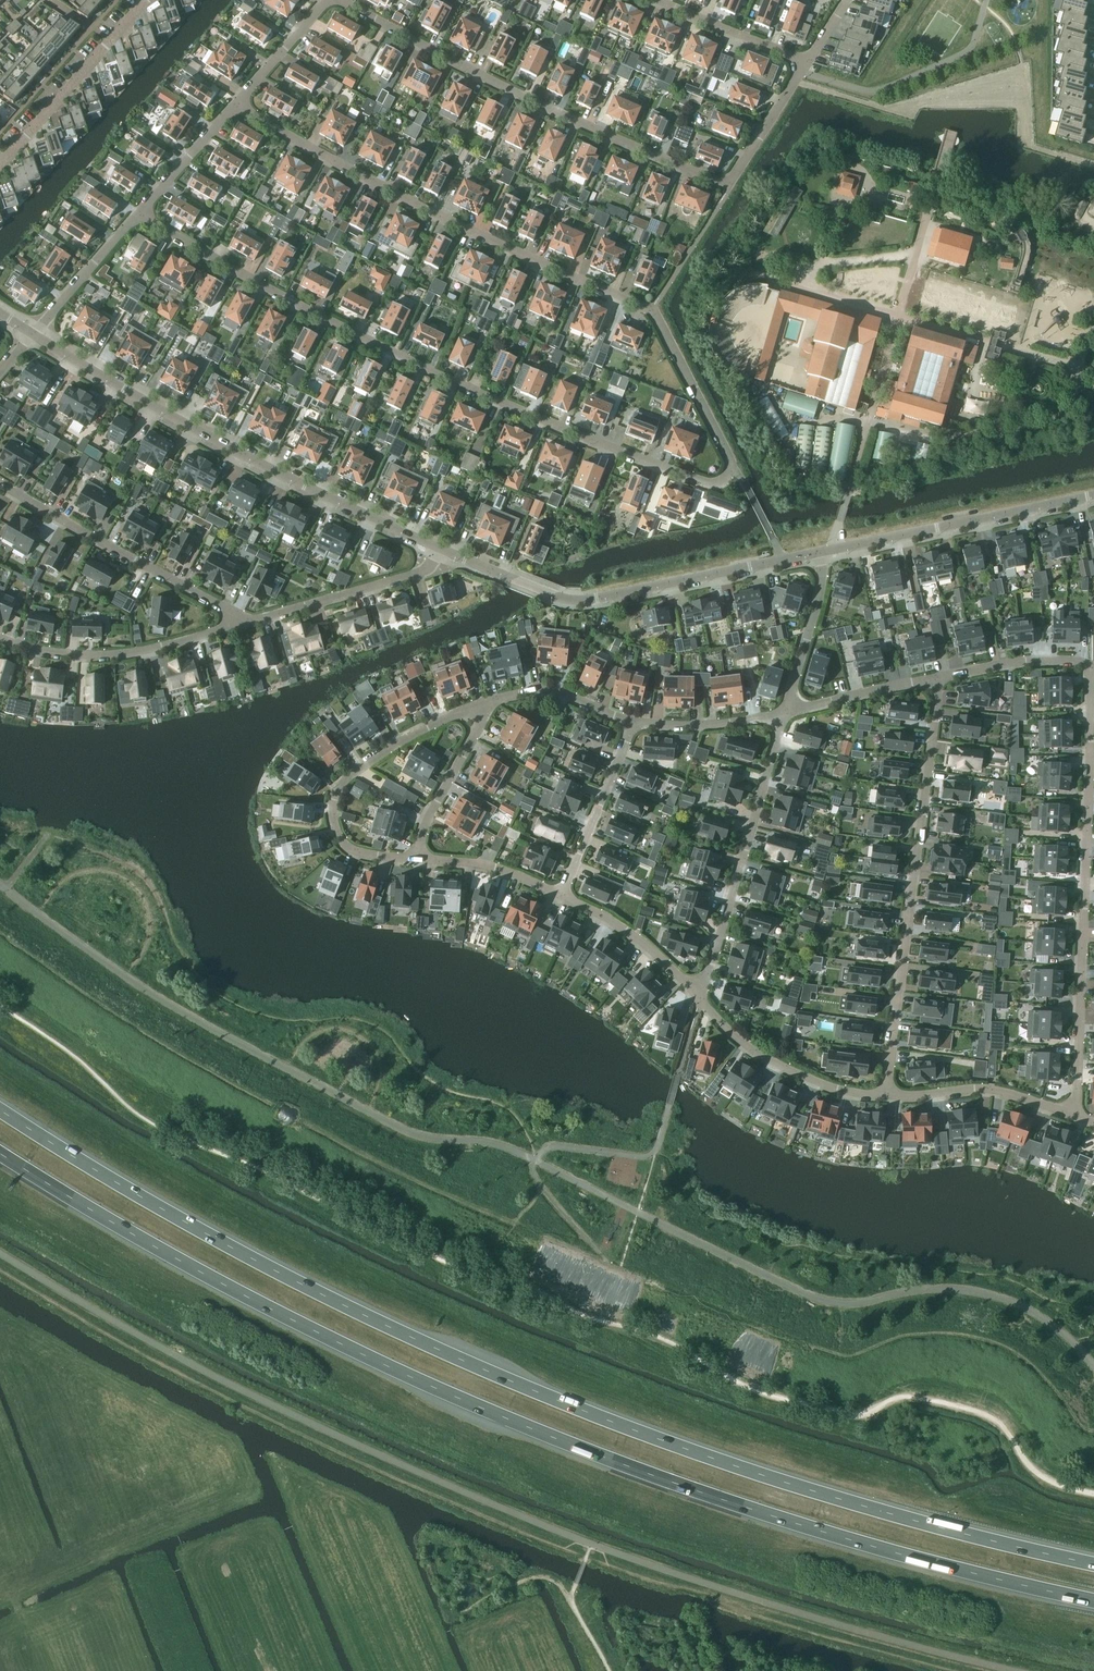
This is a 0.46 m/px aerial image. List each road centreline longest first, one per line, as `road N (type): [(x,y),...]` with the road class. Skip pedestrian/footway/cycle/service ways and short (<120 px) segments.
road 1 (residential): [(137,214),(356,337),(498,403),(706,482),(728,475),(728,453),(652,308),(397,194),(237,104)]
road 2 (track): [(0,1003),(170,1135),(816,1407),(852,1415),(914,1393),(982,1412),(1037,1471),(1093,1493)]
road 3 (trunk): [(1093,1564),(770,1478),(557,1402),(192,1226),(0,1111)]
road 4 (trunk): [(0,1153),(188,1265),(444,1393),(897,1552),(1093,1600)]
road 5 (residential): [(354,0),(424,44),(734,184),(809,63)]
road 6 (residential): [(34,335),(240,456),(442,552)]
road 7 (residential): [(1091,668),(1071,1114)]
road 8 (residential): [(935,680),(885,1095)]
road 9 (residential): [(442,552),(574,602),(819,554)]
road 10 (residential): [(416,859),(344,845),(333,821),(336,792),(402,741),(482,704)]
road 11 (residential): [(700,999),(785,713)]
road 12 (residential): [(250,623),(0,483)]
road 13 (residential): [(819,554),(1093,495)]
road 14 (residential): [(250,623),(90,657),(0,638)]
road 15 (residential): [(885,1095),(787,1069),(749,1048),(700,999)]
road 16 (residential): [(442,552),(433,568),(250,623)]
road 17 (residential): [(1071,1114),(984,1090),(885,1095)]
road 18 (residential): [(562,895),(634,724)]
road 19 (residential): [(700,999),(650,950),(562,895)]
road 20 (residential): [(416,859),(426,823),(481,725),(482,704)]
road 21 (residential): [(809,63),(654,0)]
road 22 (residential): [(785,713),(819,594),(819,554)]
road 23 (residential): [(0,167),(108,44)]
road 24 (residential): [(482,704),(554,692),(634,724)]
road 25 (residential): [(34,335),(137,214)]
road 26 (residential): [(935,680),(1045,659),(1091,668)]
road 27 (residential): [(785,713),(935,680)]
road 28 (residential): [(634,724),(691,728),(785,713)]
road 29 (residential): [(562,895),(481,864),(416,859)]
road 30 (residential): [(137,214),(237,104)]
road 31 (residential): [(237,104),(330,0)]

